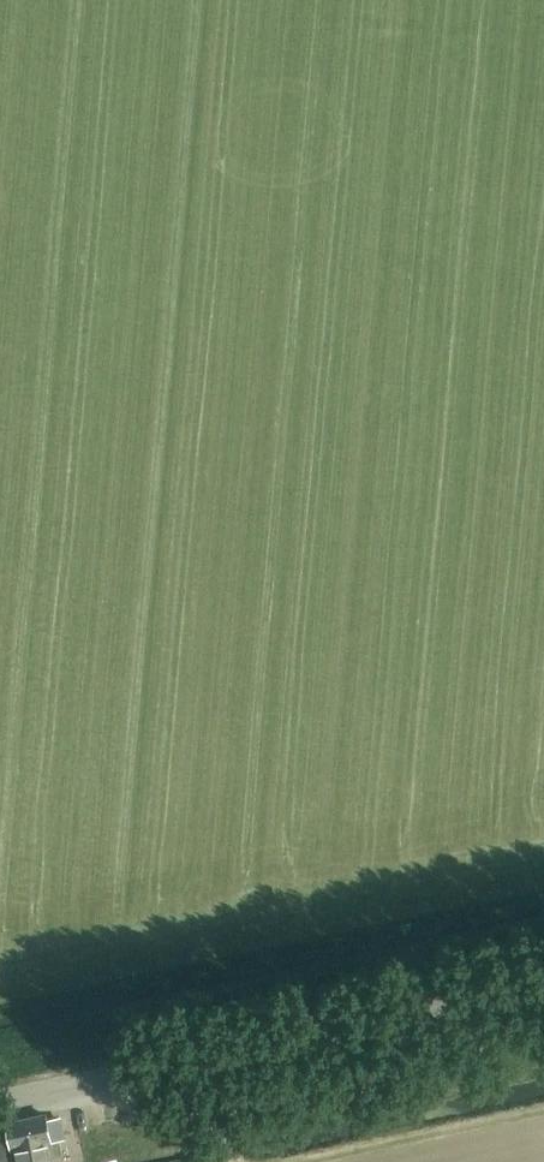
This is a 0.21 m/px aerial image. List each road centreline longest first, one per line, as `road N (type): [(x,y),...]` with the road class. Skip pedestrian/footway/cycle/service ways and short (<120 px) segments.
road 1 (tertiary): [(0,1105),(543,989)]

